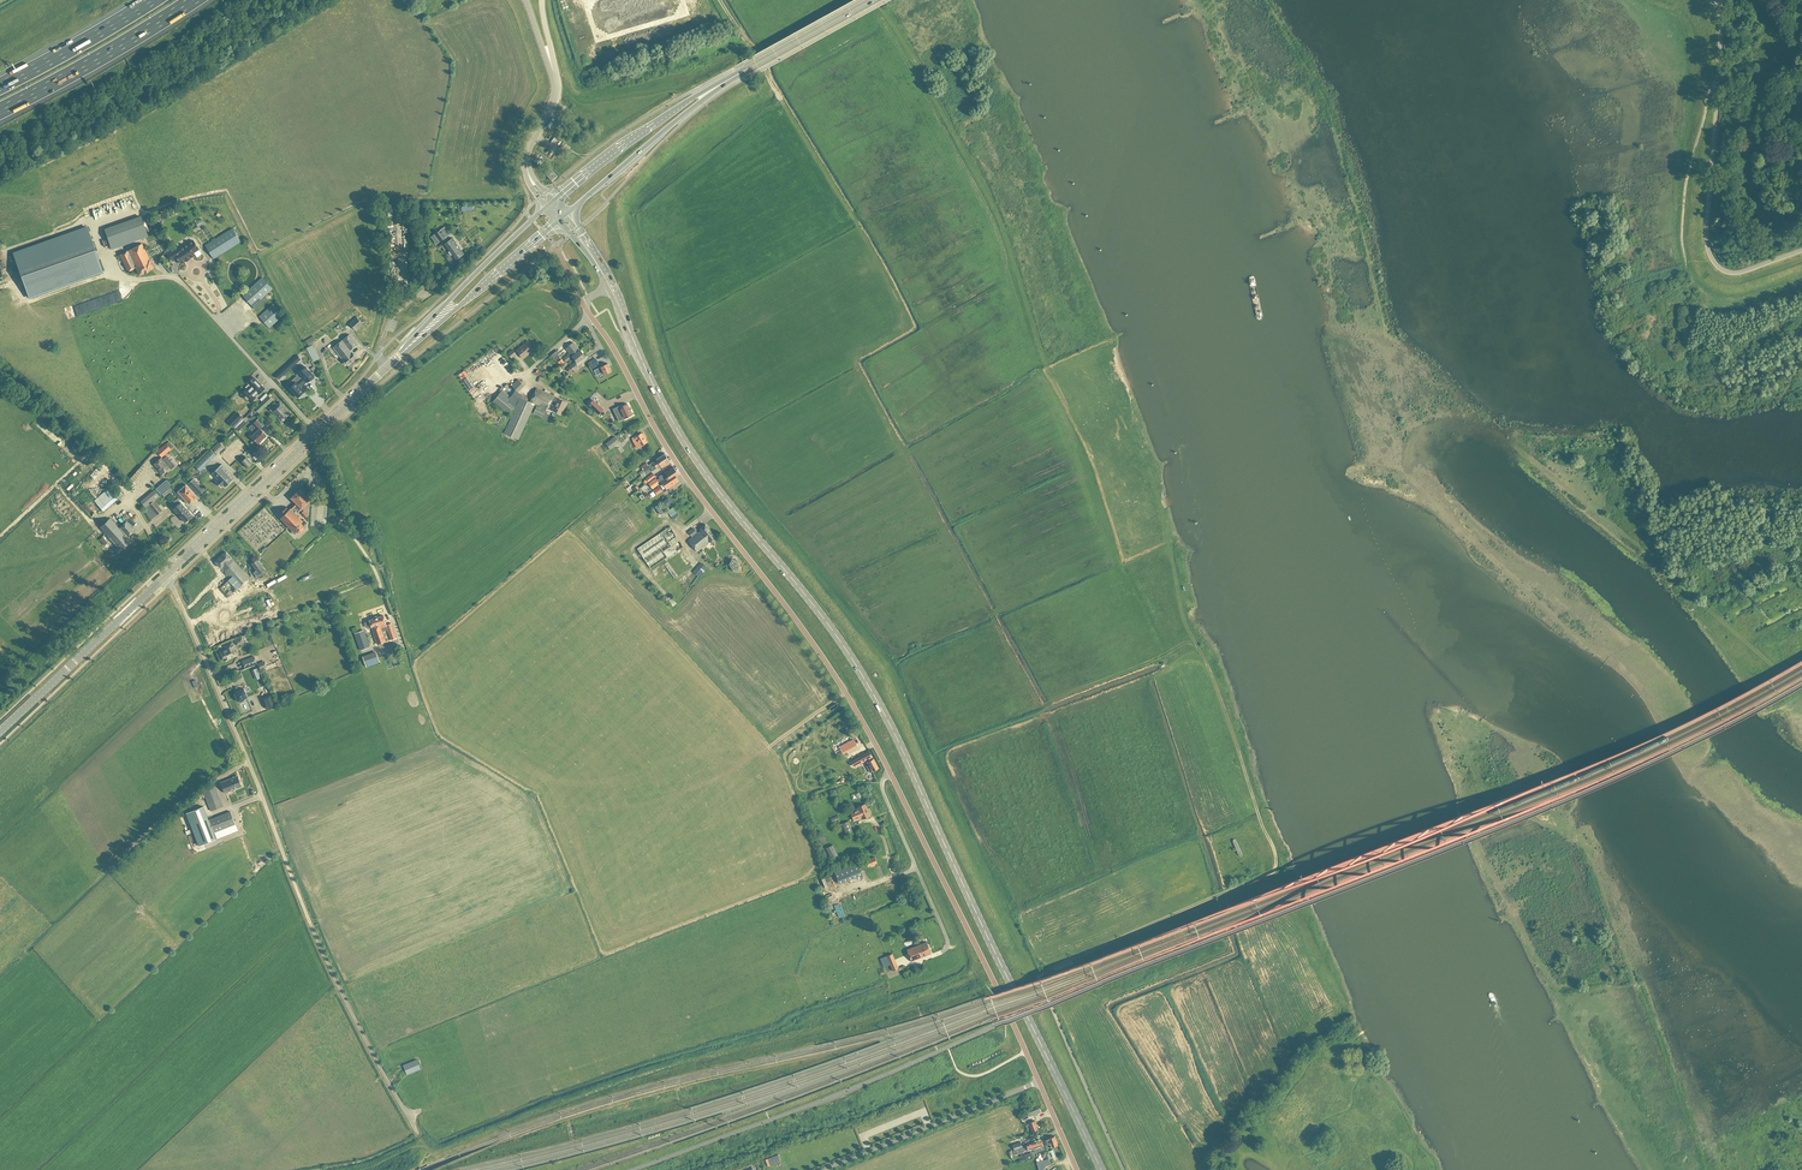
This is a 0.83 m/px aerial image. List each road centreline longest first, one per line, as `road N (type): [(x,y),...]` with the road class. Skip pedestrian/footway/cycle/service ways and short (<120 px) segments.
road 1 (secondary): [(1103,1169),(879,702),(834,631),(697,459),(627,324)]
road 2 (track): [(1711,761),(1682,769),(1639,690),(1419,486),(1408,460),(1425,428),(1443,422),(1499,432),(1801,689)]
road 3 (unclassified): [(1039,1082),(858,713),(681,469),(583,303),(608,287)]
road 4 (unclassified): [(417,1133),(316,937),(169,573)]
road 5 (unclassified): [(1801,250),(1734,273),(1709,250),(1721,0)]
road 6 (secondary): [(169,573),(388,368)]
road 7 (track): [(720,0),(871,248)]
road 8 (unclassified): [(0,537),(89,454),(125,489),(169,573)]
road 9 (unclassified): [(820,1169),(1039,1082)]
road 10 (secondary): [(0,732),(169,573)]
road 11 (motorway): [(0,109),(190,0)]
road 12 (unclassified): [(1039,979),(1122,1169)]
road 13 (track): [(1719,82),(1709,92),(1686,183),(1686,282)]
road 14 (secondary): [(546,206),(402,354)]
road 15 (secondary): [(402,354),(558,220)]
road 16 (secondary): [(717,86),(553,200)]
road 17 (secondary): [(566,214),(717,86)]
road 18 (tertiary): [(528,171),(528,148),(555,88),(526,0)]
road 19 (secondary): [(717,86),(872,0)]
road 20 (motorway): [(153,0),(0,86)]
road 21 (unclassified): [(388,368),(378,356),(390,319),(435,281),(438,245)]

